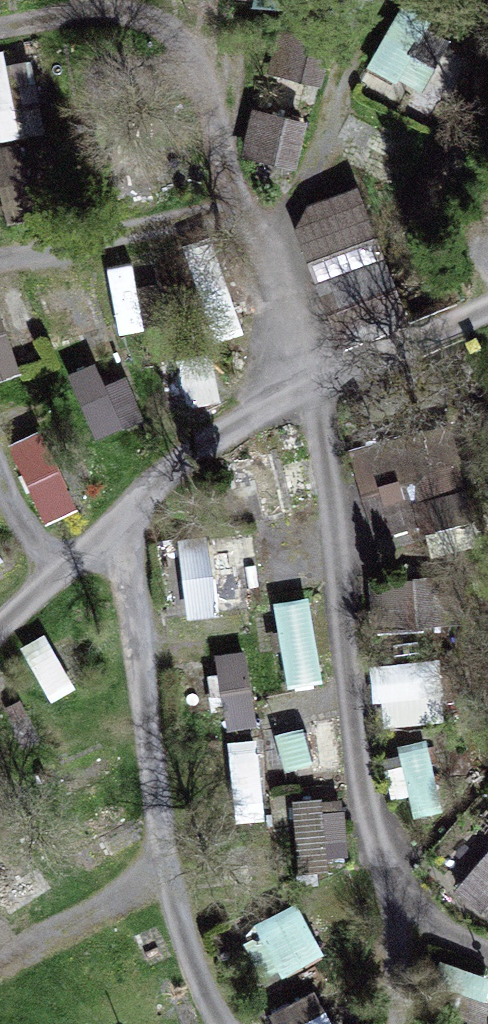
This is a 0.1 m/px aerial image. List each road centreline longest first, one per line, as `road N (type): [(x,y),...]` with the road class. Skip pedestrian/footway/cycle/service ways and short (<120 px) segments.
road 1 (track): [(487,958),(395,903),(355,790),(317,438),(274,244),(303,176),(324,92)]
road 2 (track): [(119,526),(158,849),(216,1023)]
road 3 (track): [(274,244),(169,238),(0,262)]
road 4 (track): [(0,28),(104,9),(205,54)]
road 5 (track): [(0,965),(166,876)]

